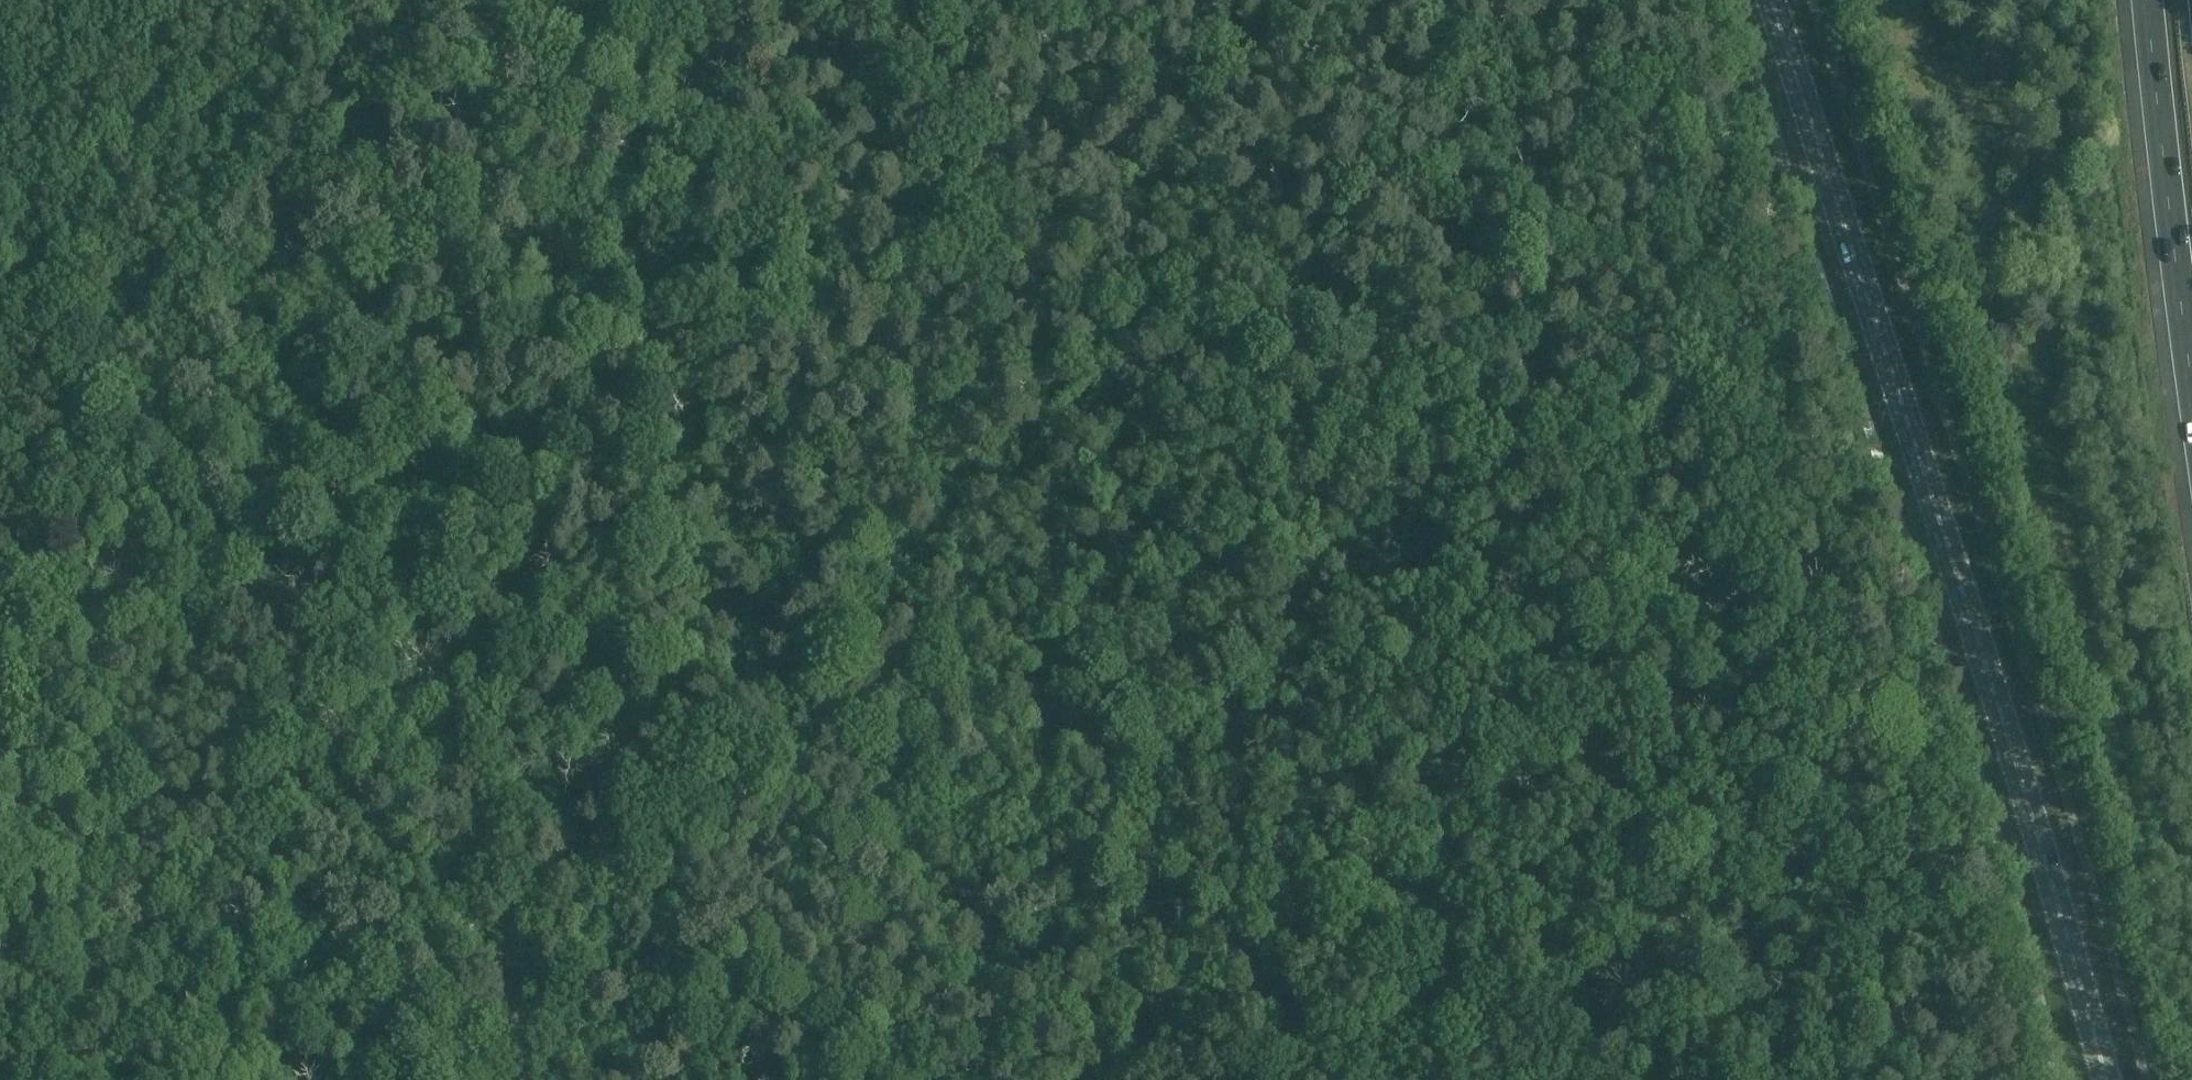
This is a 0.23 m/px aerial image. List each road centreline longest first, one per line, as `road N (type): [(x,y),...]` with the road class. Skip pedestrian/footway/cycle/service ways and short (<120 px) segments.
road 1 (primary): [(2108,1079),(2060,906),(1772,0)]
road 2 (motorway): [(2148,0),(2191,379)]

